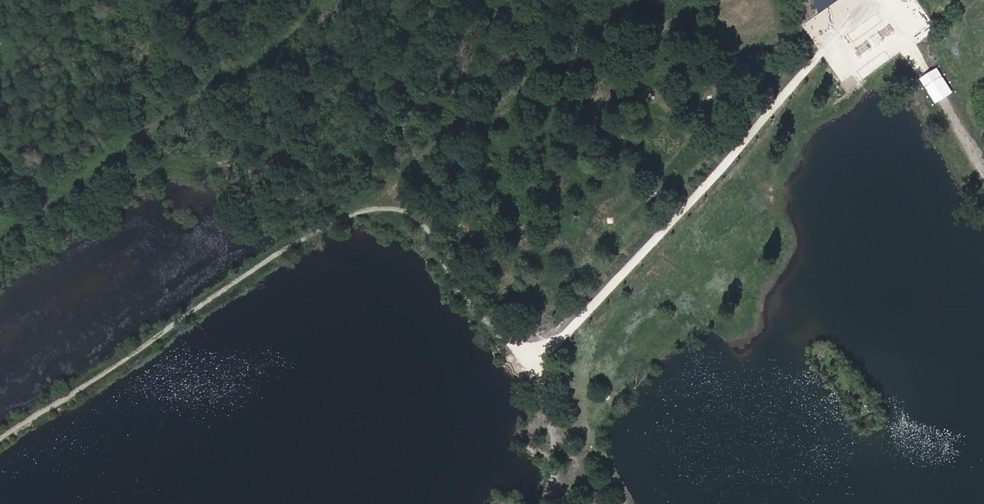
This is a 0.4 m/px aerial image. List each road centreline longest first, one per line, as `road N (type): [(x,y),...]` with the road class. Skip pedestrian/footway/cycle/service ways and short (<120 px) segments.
road 1 (track): [(388,196),(0,464)]
road 2 (track): [(335,0),(0,233)]
road 3 (track): [(527,373),(795,80)]
road 4 (track): [(550,503),(546,398),(388,196)]

